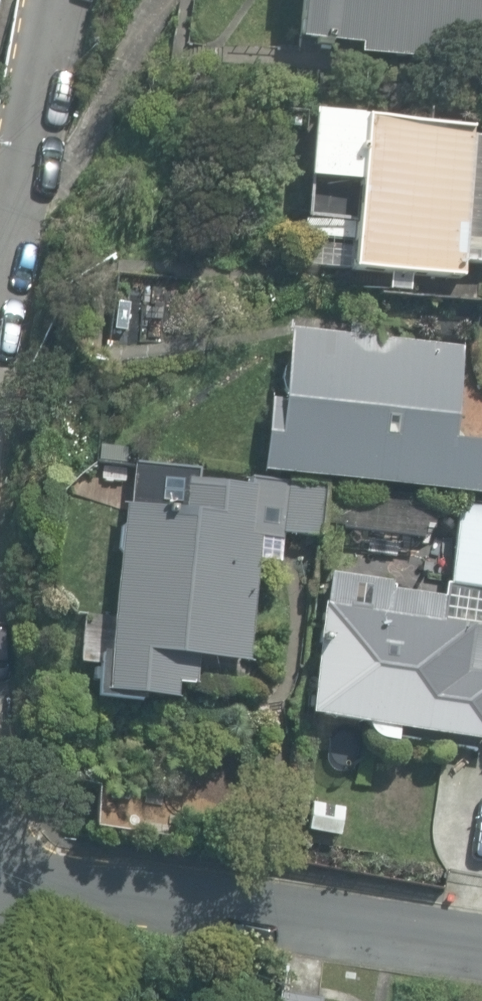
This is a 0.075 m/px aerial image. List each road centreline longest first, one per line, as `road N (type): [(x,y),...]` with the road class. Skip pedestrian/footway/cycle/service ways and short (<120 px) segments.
road 1 (residential): [(0,873),(481,943)]
road 2 (residential): [(0,227),(60,0)]

